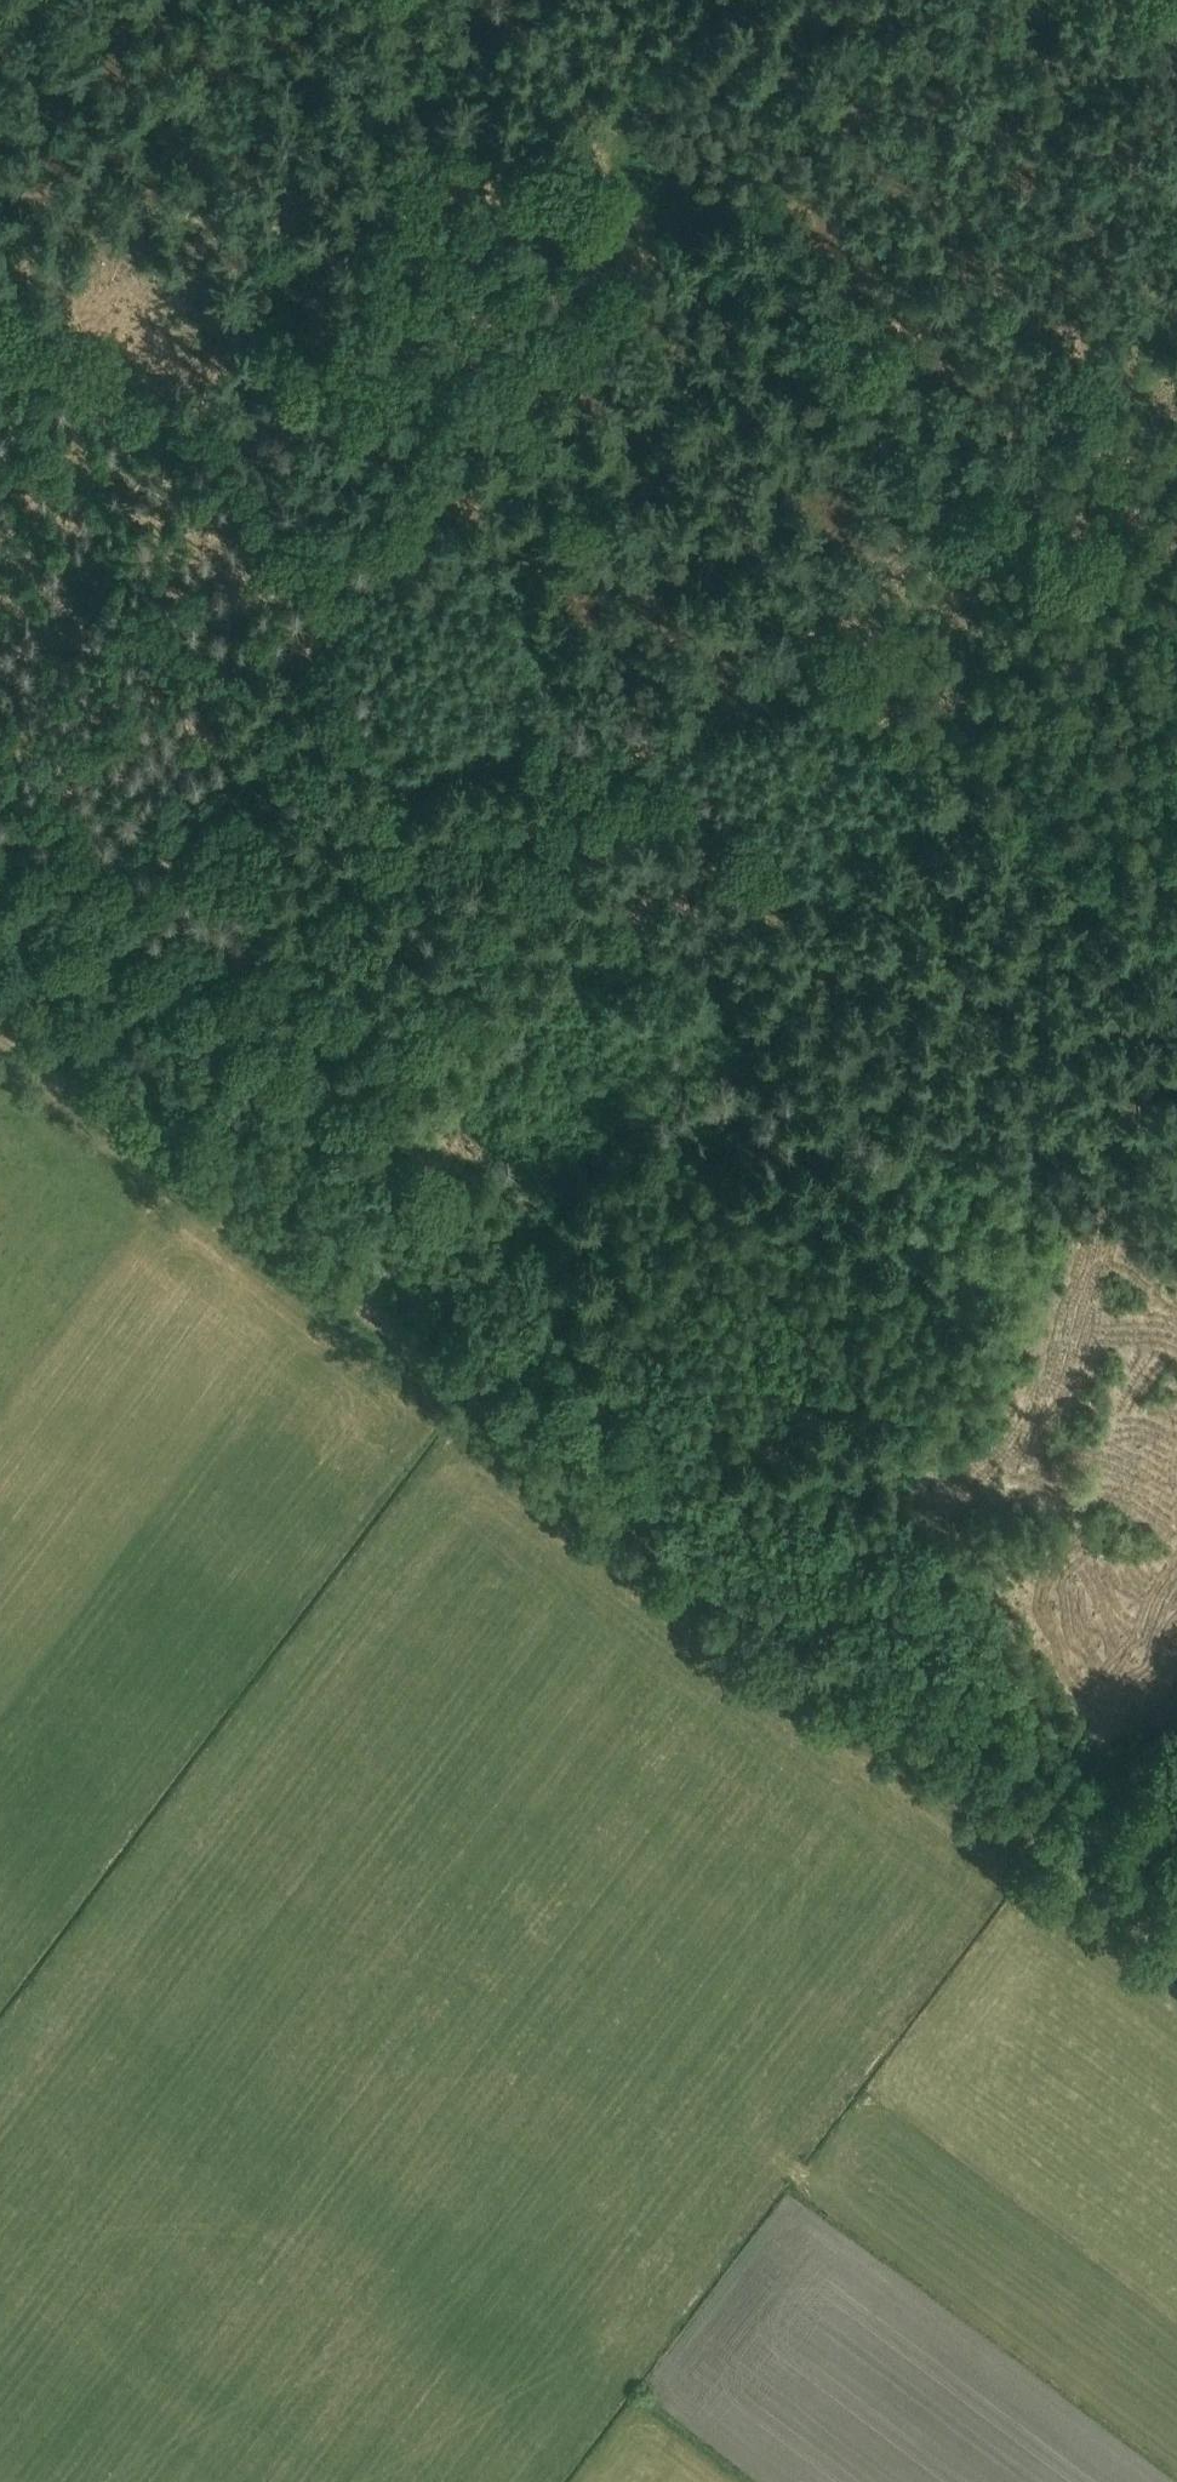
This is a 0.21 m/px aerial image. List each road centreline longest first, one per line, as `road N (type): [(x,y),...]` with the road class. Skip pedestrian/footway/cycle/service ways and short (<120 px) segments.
road 1 (track): [(1176,1169),(764,863),(682,741),(529,421),(453,311),(245,212),(0,176)]
road 2 (track): [(0,1026),(1057,1848),(1176,1707)]
road 3 (track): [(1176,229),(1163,223),(1156,45),(1166,0)]
road 4 (track): [(1176,1943),(1057,1848)]

